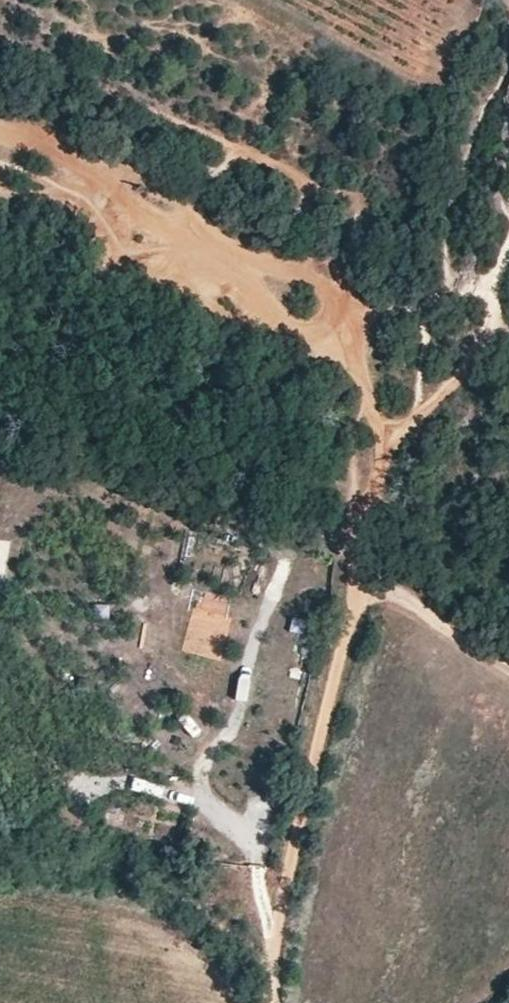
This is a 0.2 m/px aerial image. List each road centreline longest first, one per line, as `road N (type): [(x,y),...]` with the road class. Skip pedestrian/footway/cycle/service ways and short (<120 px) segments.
road 1 (track): [(508,260),(491,323),(448,391),(383,466),(356,480),(333,545),(356,610),(267,1002)]
road 2 (track): [(356,610),(401,603),(508,666)]
road 3 (track): [(383,466),(358,311)]

